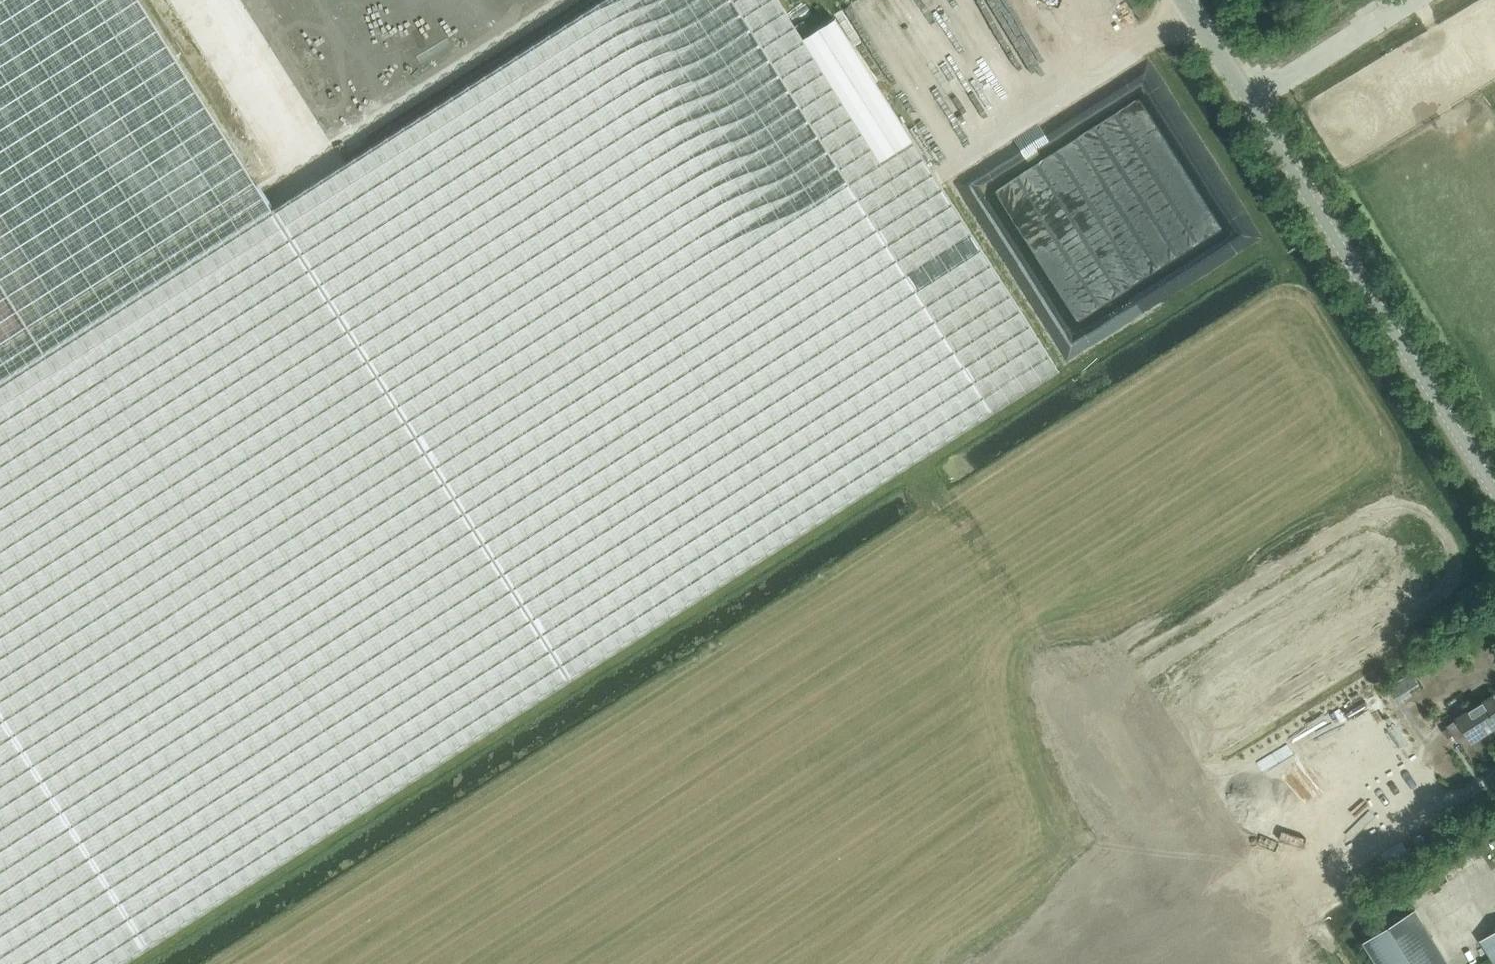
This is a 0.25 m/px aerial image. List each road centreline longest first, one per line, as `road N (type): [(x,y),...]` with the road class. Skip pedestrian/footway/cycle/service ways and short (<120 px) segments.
road 1 (unclassified): [(1494,492),(1184,0)]

